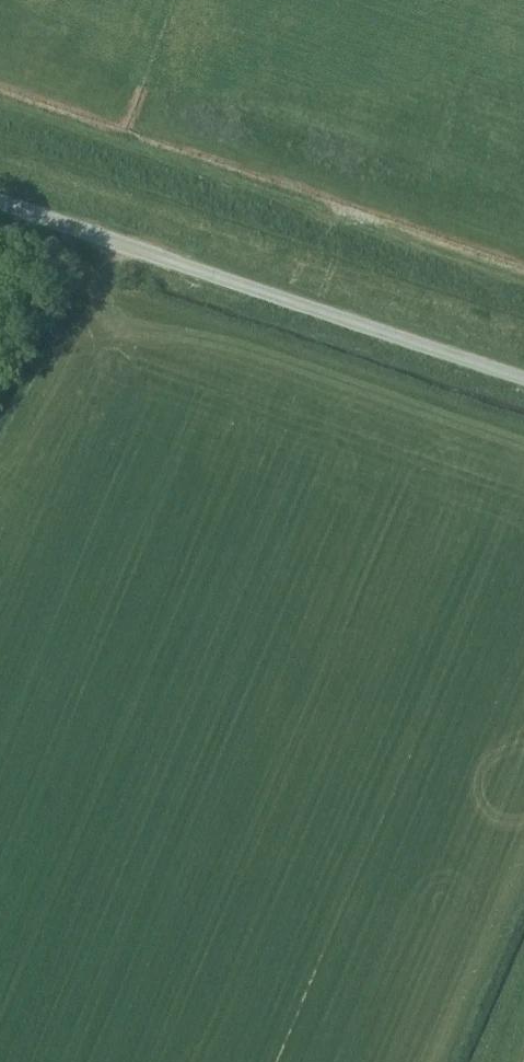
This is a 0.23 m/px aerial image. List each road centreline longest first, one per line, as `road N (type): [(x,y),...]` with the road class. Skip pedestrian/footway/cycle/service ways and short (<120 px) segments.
road 1 (unclassified): [(523,379),(0,204)]

